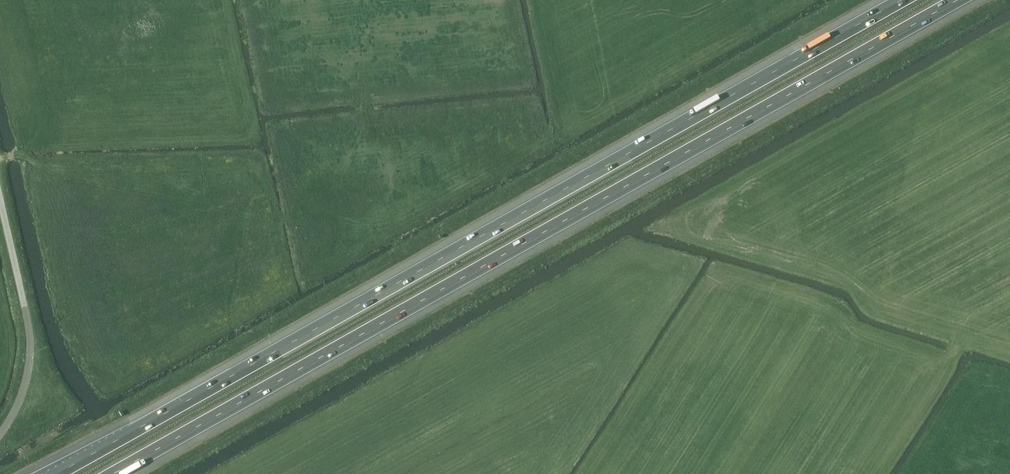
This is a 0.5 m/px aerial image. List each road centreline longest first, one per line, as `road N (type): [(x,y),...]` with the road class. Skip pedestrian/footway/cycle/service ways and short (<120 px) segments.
road 1 (motorway): [(113,473),(958,0)]
road 2 (motorway): [(902,0),(57,473)]
road 3 (track): [(841,278),(878,306),(964,336),(867,430),(841,473)]
road 4 (unclassified): [(0,434),(18,406),(29,342),(0,198)]

